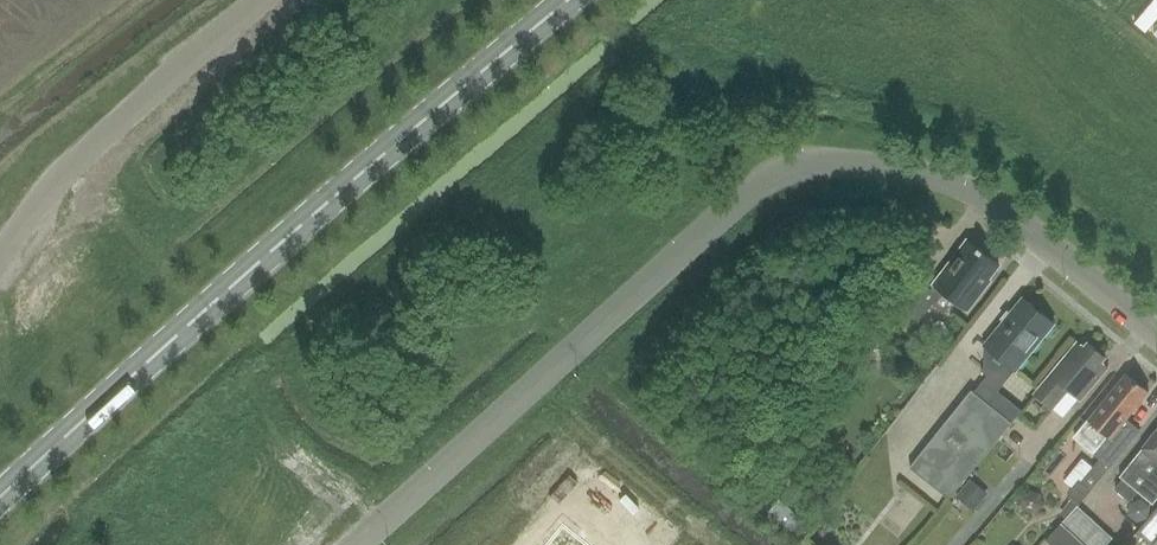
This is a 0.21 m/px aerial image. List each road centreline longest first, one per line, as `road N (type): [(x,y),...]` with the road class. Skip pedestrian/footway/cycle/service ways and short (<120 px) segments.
road 1 (tertiary): [(1156,330),(1012,211),(954,179),(818,166),(751,188),(368,544)]
road 2 (primary): [(0,500),(263,260),(570,0)]
road 3 (unclassified): [(0,256),(32,202),(263,0)]

